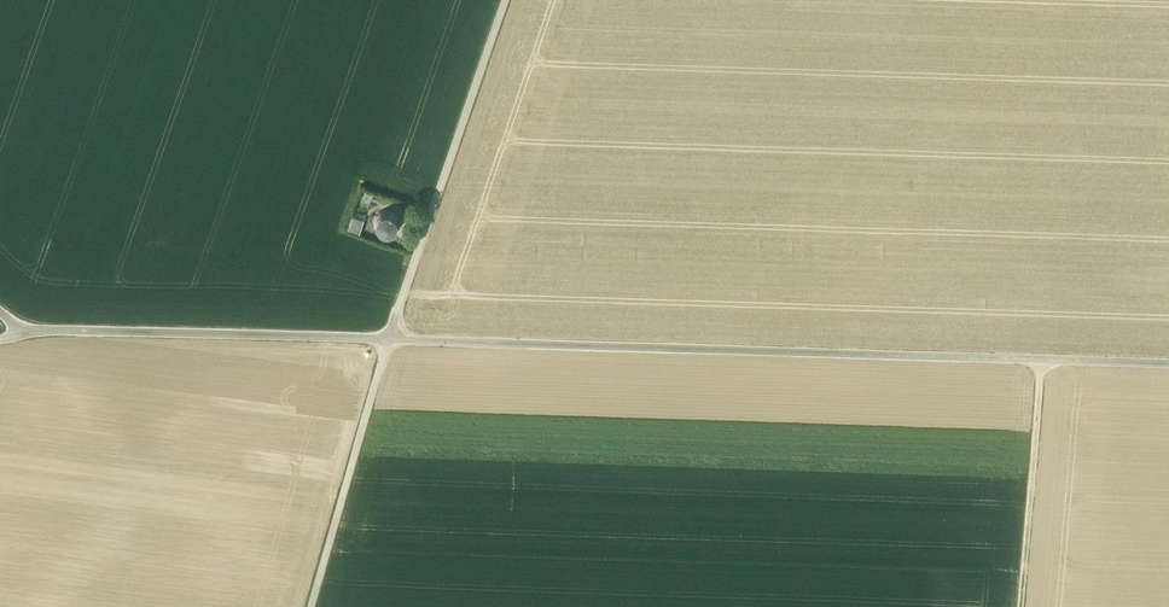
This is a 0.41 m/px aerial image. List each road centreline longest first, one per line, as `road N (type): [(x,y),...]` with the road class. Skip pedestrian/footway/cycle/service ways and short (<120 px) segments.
road 1 (track): [(388,340),(1042,360)]
road 2 (track): [(0,313),(17,329),(388,340),(432,210)]
road 3 (track): [(388,340),(311,606)]
road 4 (track): [(1042,360),(1020,606)]
road 5 (track): [(506,0),(432,210)]
road 6 (track): [(1042,360),(1168,364)]

